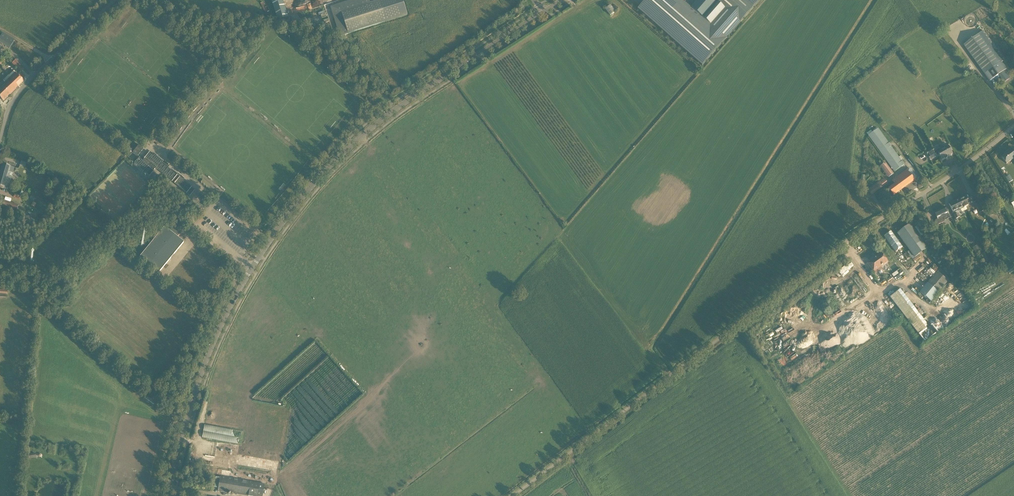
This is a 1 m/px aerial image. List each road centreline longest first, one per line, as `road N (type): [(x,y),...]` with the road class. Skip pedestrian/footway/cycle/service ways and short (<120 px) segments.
road 1 (tertiary): [(167,495),(214,335),(301,195),(383,115),(544,12)]
road 2 (unclassified): [(514,495),(1013,124)]
road 3 (unclassified): [(0,130),(21,84),(114,0)]

